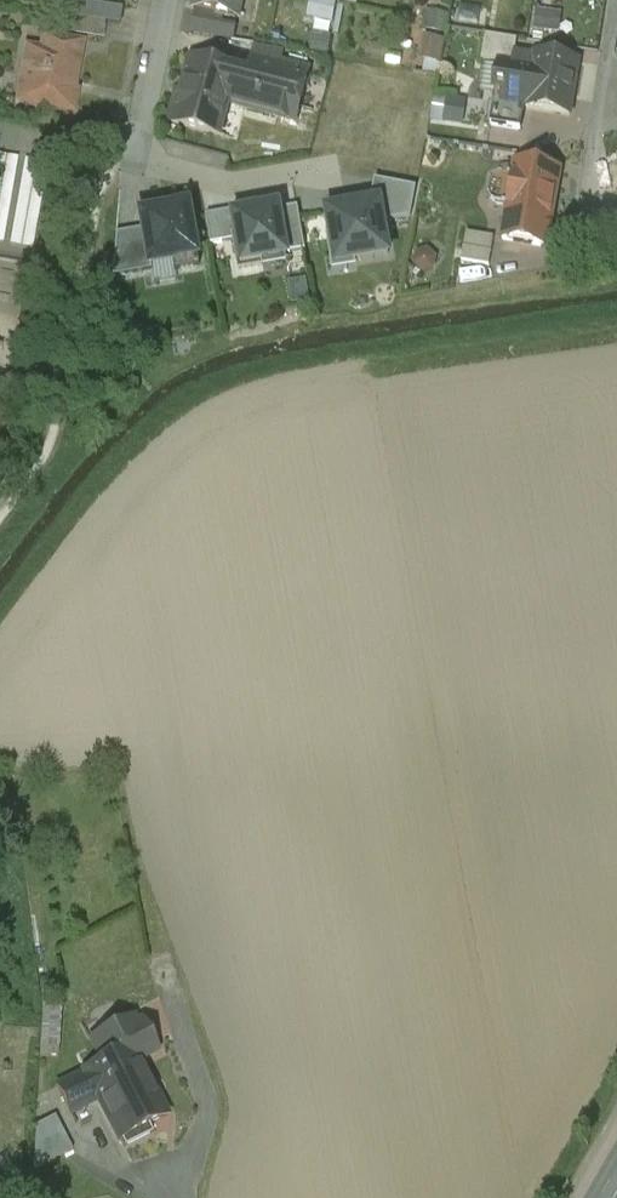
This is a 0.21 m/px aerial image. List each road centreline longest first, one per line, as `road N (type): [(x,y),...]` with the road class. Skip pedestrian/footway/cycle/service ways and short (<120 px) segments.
road 1 (residential): [(167,0),(141,133),(156,165),(232,185),(326,170)]
road 2 (residential): [(616,0),(590,190)]

